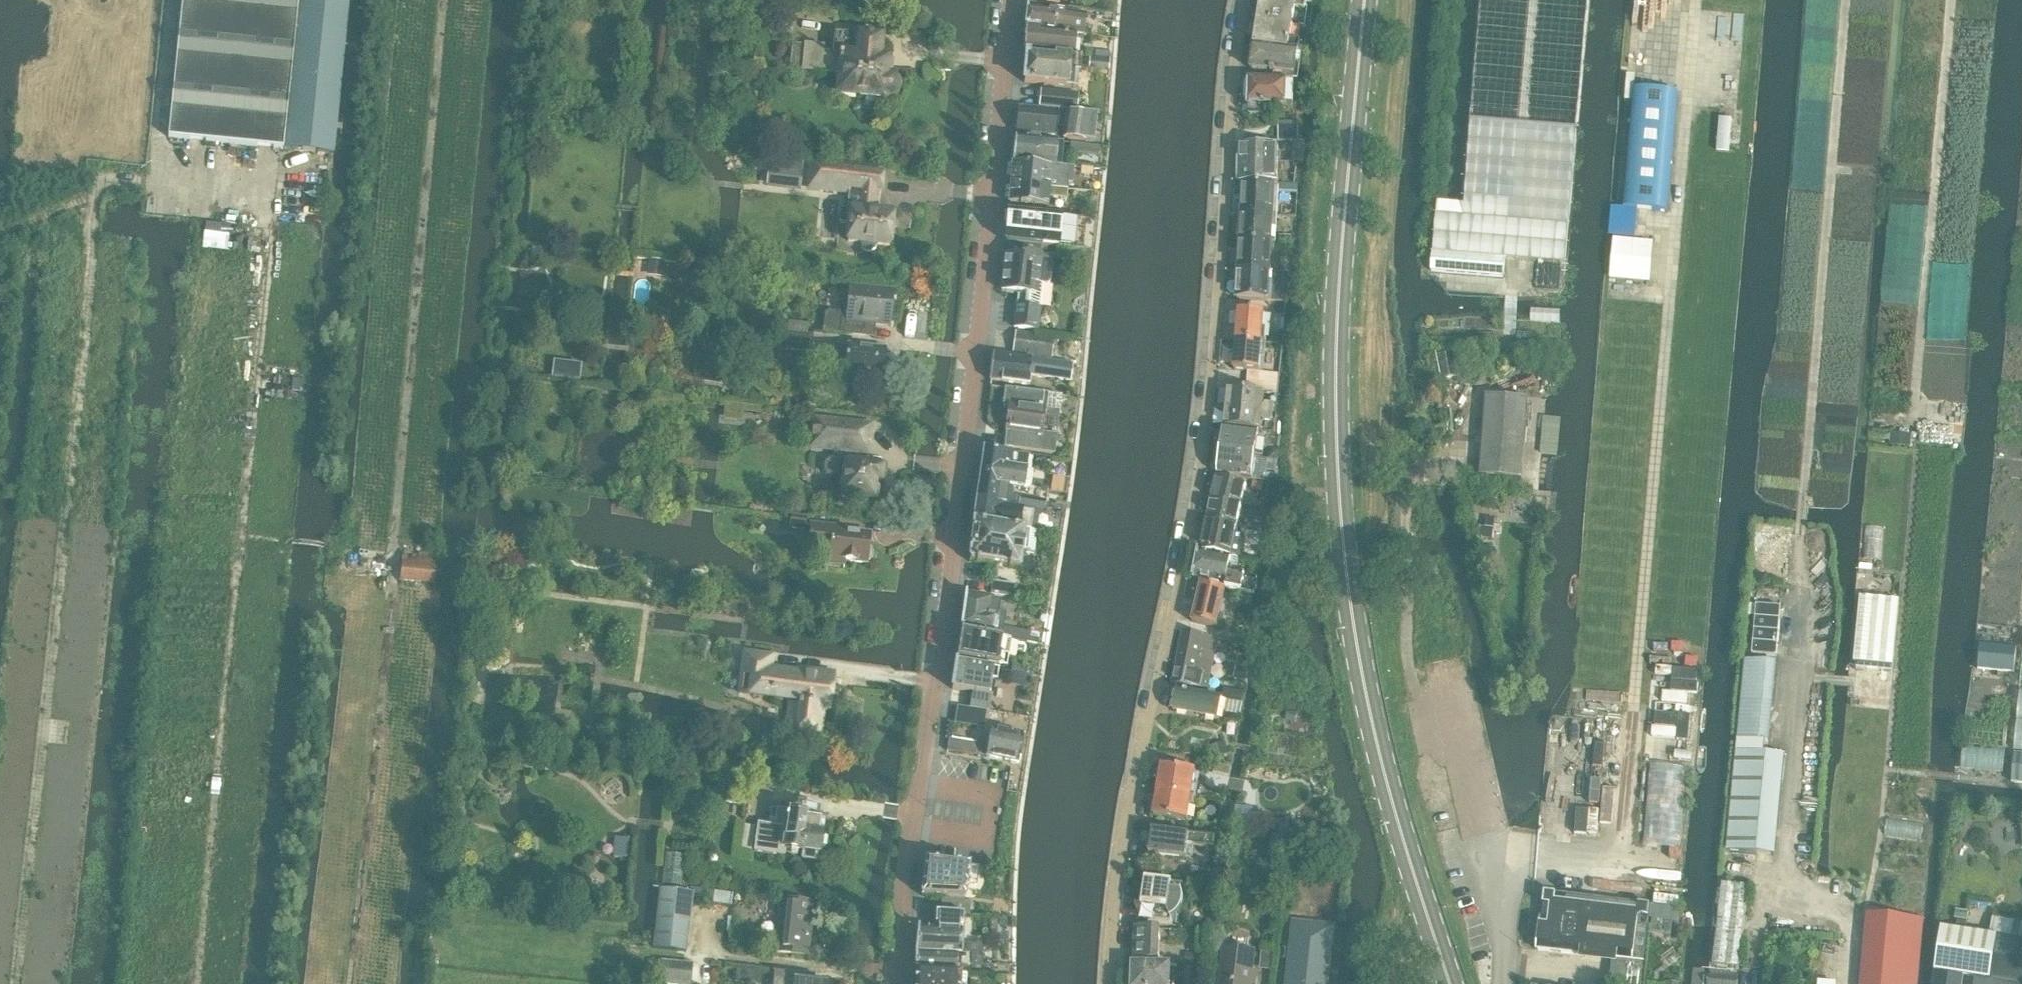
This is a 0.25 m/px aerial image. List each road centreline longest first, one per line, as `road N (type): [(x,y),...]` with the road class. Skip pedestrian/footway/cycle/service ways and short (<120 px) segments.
road 1 (primary): [(1451,983),(1407,851),(1360,661),(1341,514),(1336,375),(1364,0)]
road 2 (residential): [(1111,983),(1121,872),(1214,364),(1244,0)]
road 3 (tertiary): [(899,983),(1011,0)]
road 4 (track): [(28,983),(103,185),(159,190)]
road 5 (unclassified): [(1502,983),(1490,850),(1421,694)]

